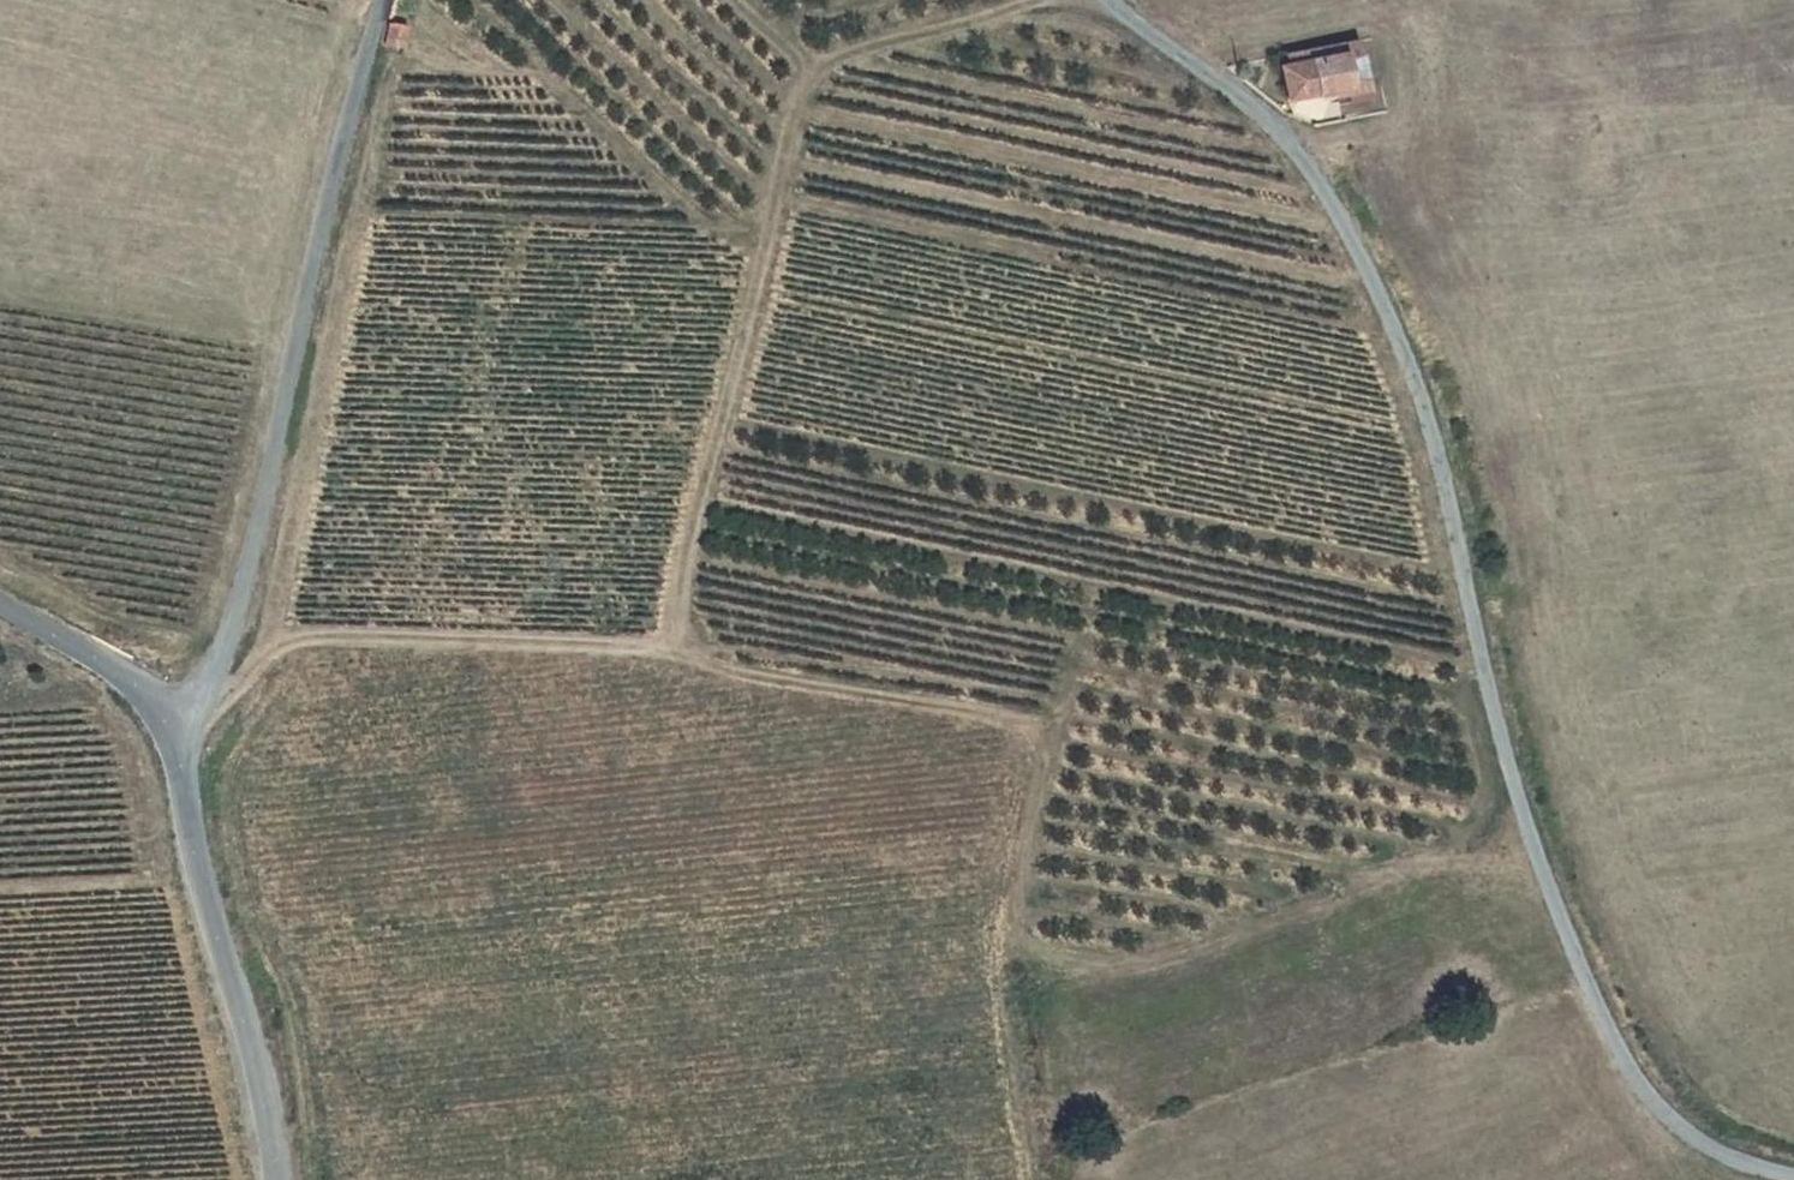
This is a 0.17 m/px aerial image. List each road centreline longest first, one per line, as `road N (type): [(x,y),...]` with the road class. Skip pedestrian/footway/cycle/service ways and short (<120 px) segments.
road 1 (unclassified): [(1793,1174),(1715,1149),(1666,1115),(1619,1051),(1506,763),(1425,409),(1371,274),(1305,161),(1231,90),(1110,0)]
road 2 (unclassified): [(381,0),(316,246),(249,588),(217,680),(168,730)]
road 3 (tertiary): [(168,730),(203,893),(261,1093),(275,1179)]
road 4 (tertiary): [(0,600),(135,685),(168,730)]

